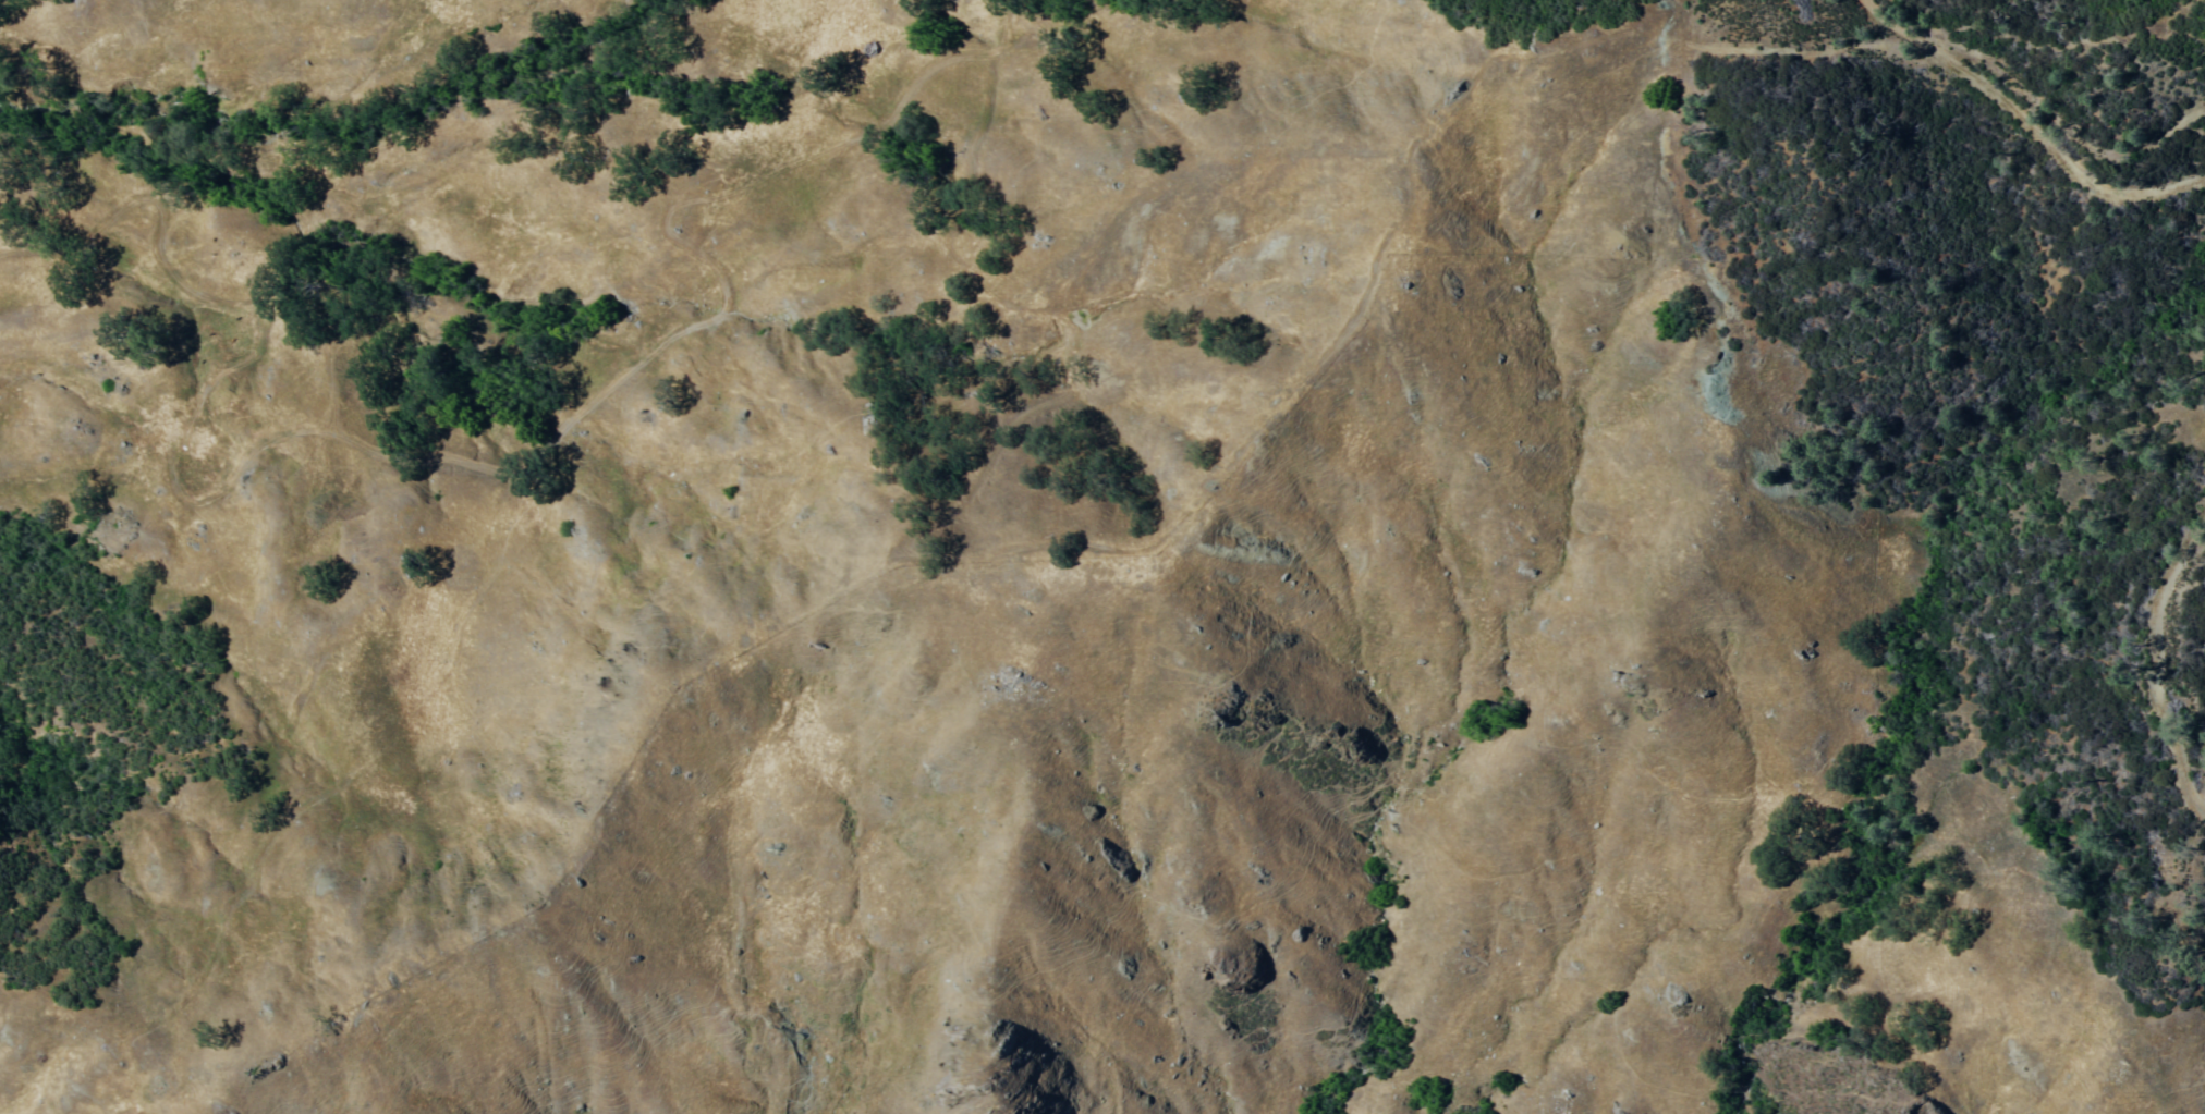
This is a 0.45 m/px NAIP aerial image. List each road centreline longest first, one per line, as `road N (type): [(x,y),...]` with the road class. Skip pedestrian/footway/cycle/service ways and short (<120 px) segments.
road 1 (track): [(338,1113),(368,1111),(386,1095),(374,1058),(386,1035),(486,944),(539,921),(592,854),(686,693),(904,567),(915,553),(986,558),(1081,540),(1143,551),(1186,522),(1366,308),(1415,200),(1415,149),(1495,59),(1540,59),(1629,32),(1731,52),(1823,52),(1915,39),(1998,94),(2097,189),(2137,198),(2204,182)]
road 2 (track): [(2204,524),(2173,579),(2159,650),(2168,723),(2197,808),(2204,808)]

